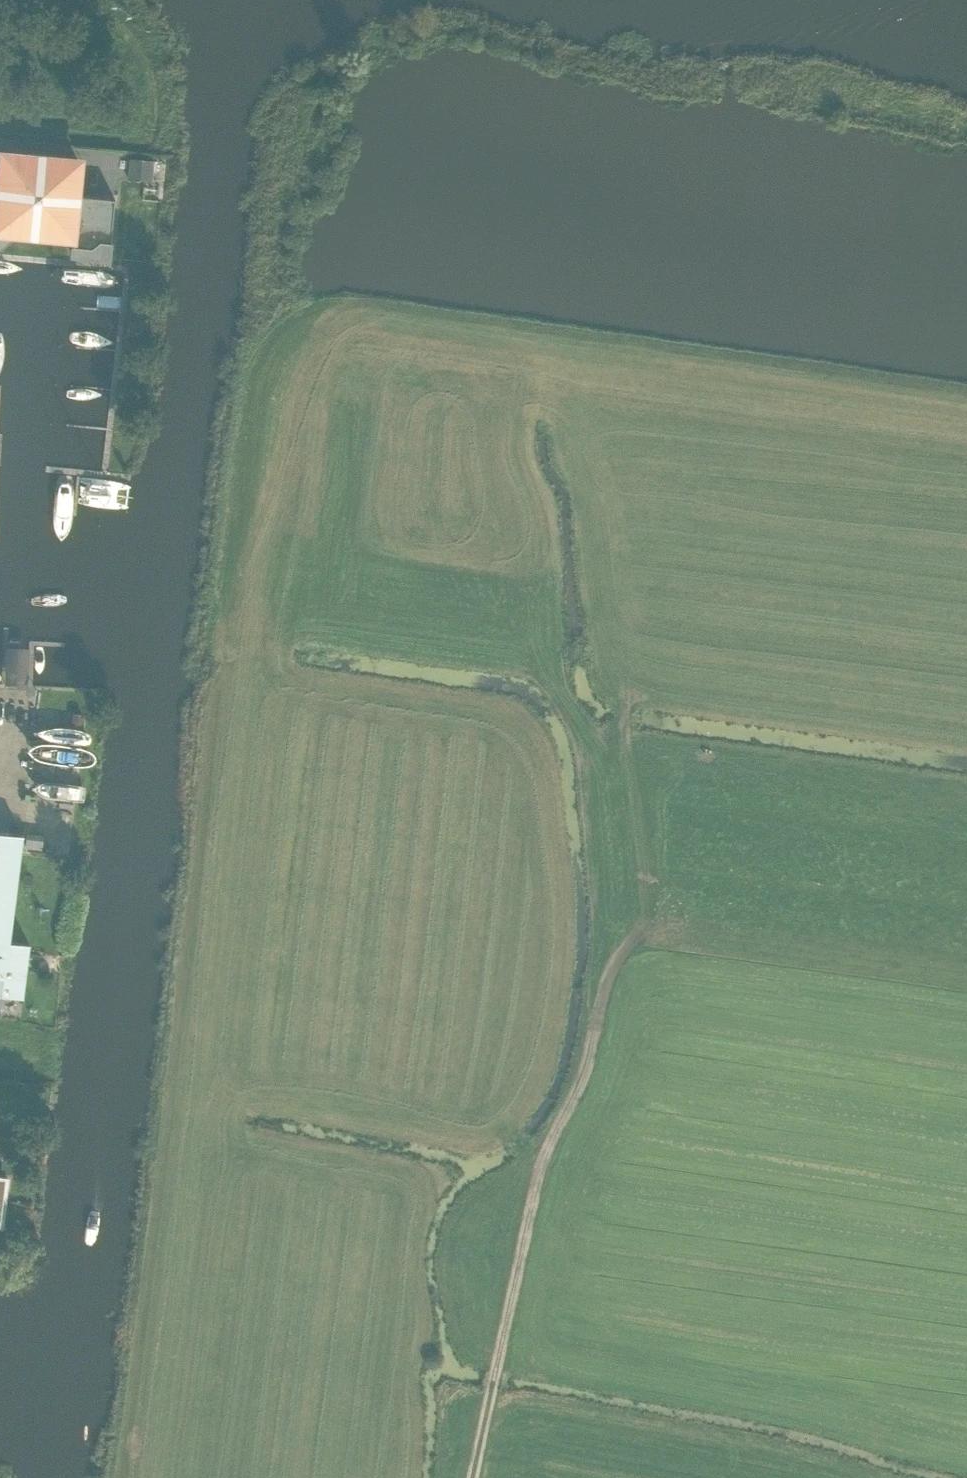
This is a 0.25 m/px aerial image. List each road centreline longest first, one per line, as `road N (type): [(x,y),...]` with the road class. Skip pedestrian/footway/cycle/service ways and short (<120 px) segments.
road 1 (track): [(472,1477),(517,1254),(547,1148),(585,1070),(612,941)]

